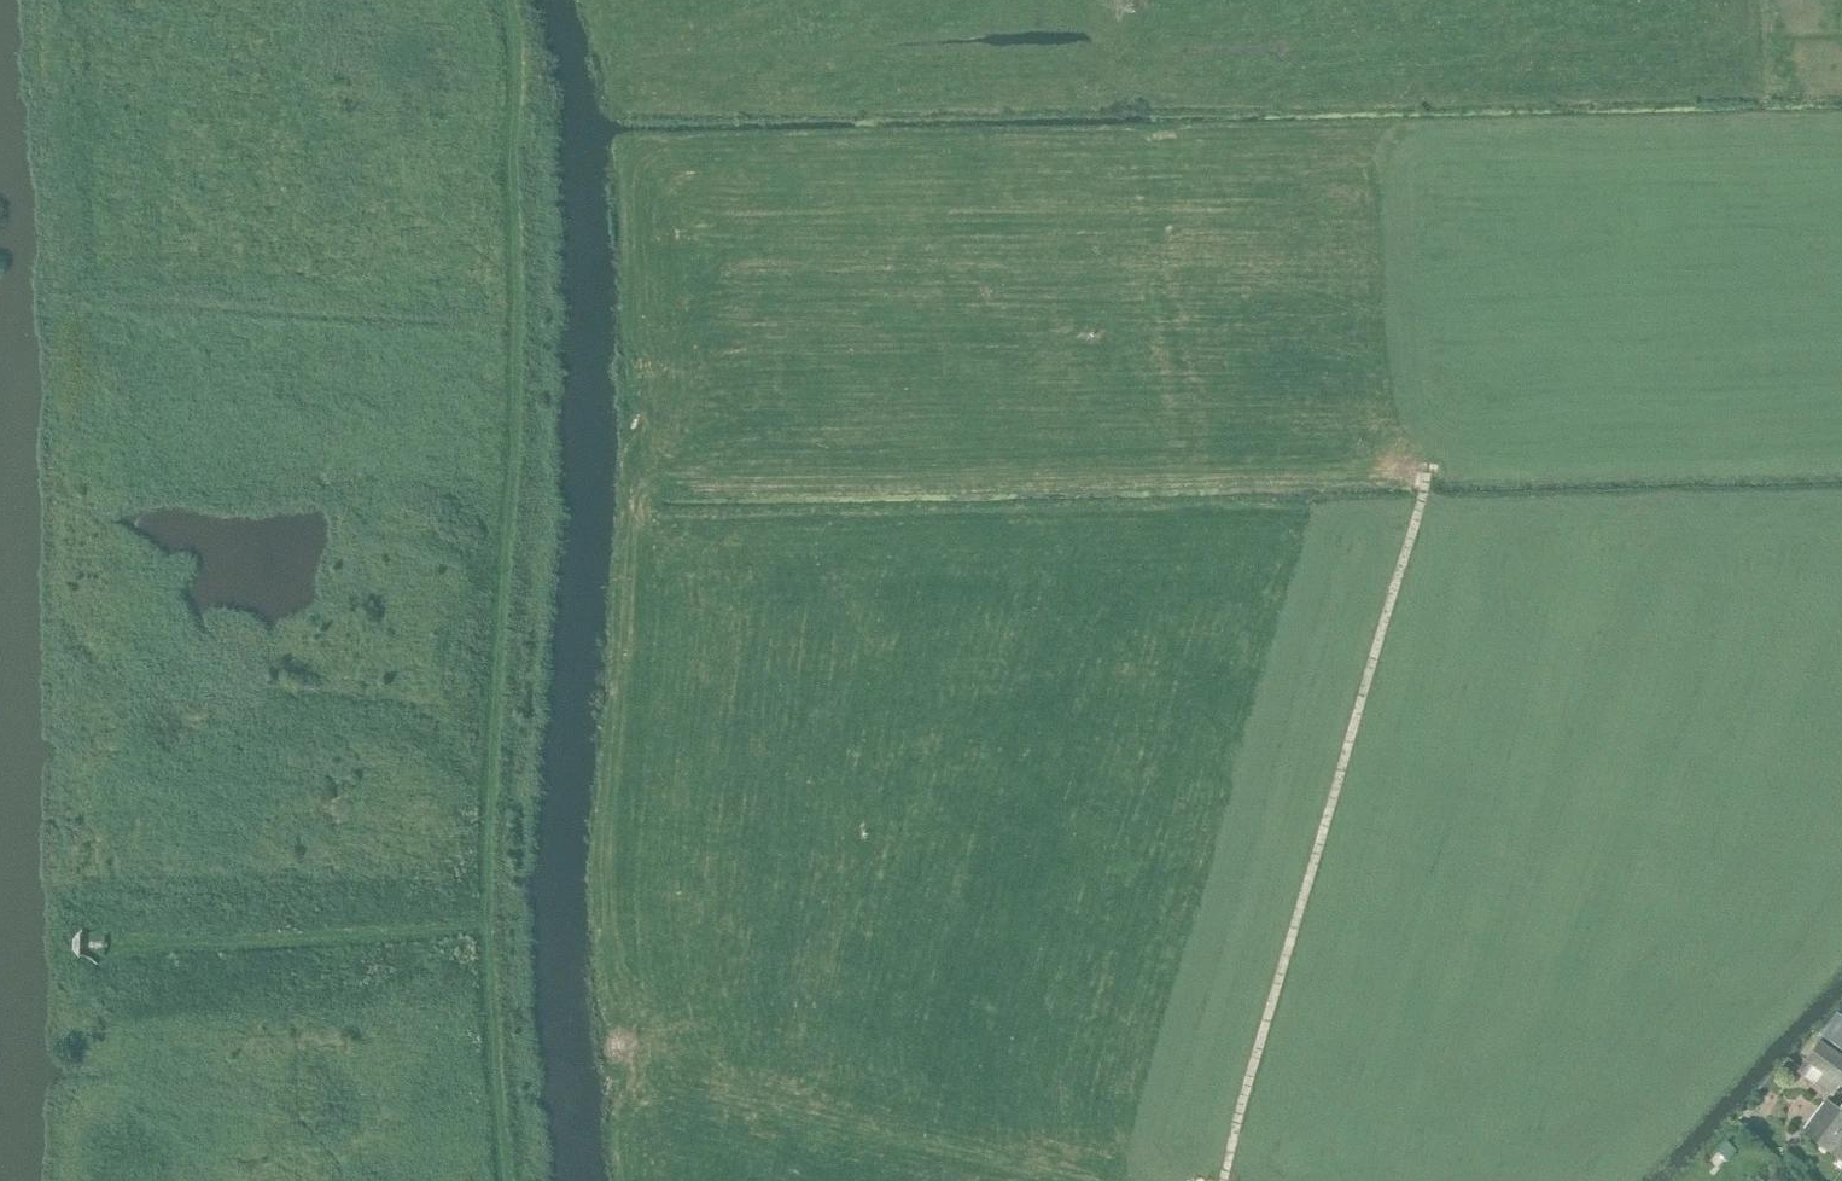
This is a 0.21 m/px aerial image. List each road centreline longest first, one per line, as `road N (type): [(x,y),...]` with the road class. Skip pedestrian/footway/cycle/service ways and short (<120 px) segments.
road 1 (track): [(1426,472),(1222,1180)]

